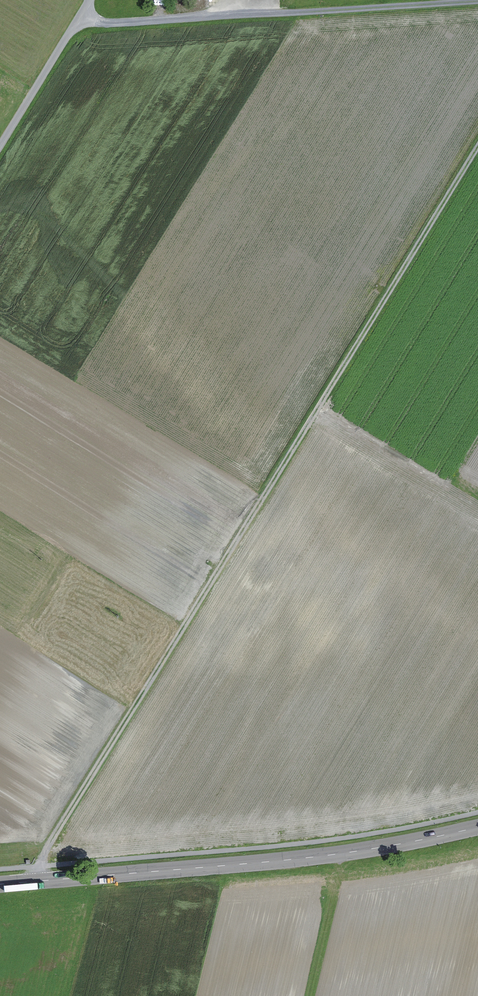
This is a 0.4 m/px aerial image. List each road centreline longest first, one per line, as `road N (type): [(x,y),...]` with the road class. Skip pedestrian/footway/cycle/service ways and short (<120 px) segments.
road 1 (track): [(35,881),(477,152)]
road 2 (primary): [(477,827),(340,854),(0,883)]
road 3 (unclassified): [(78,24),(477,1)]
road 4 (unclassified): [(0,151),(78,24)]

